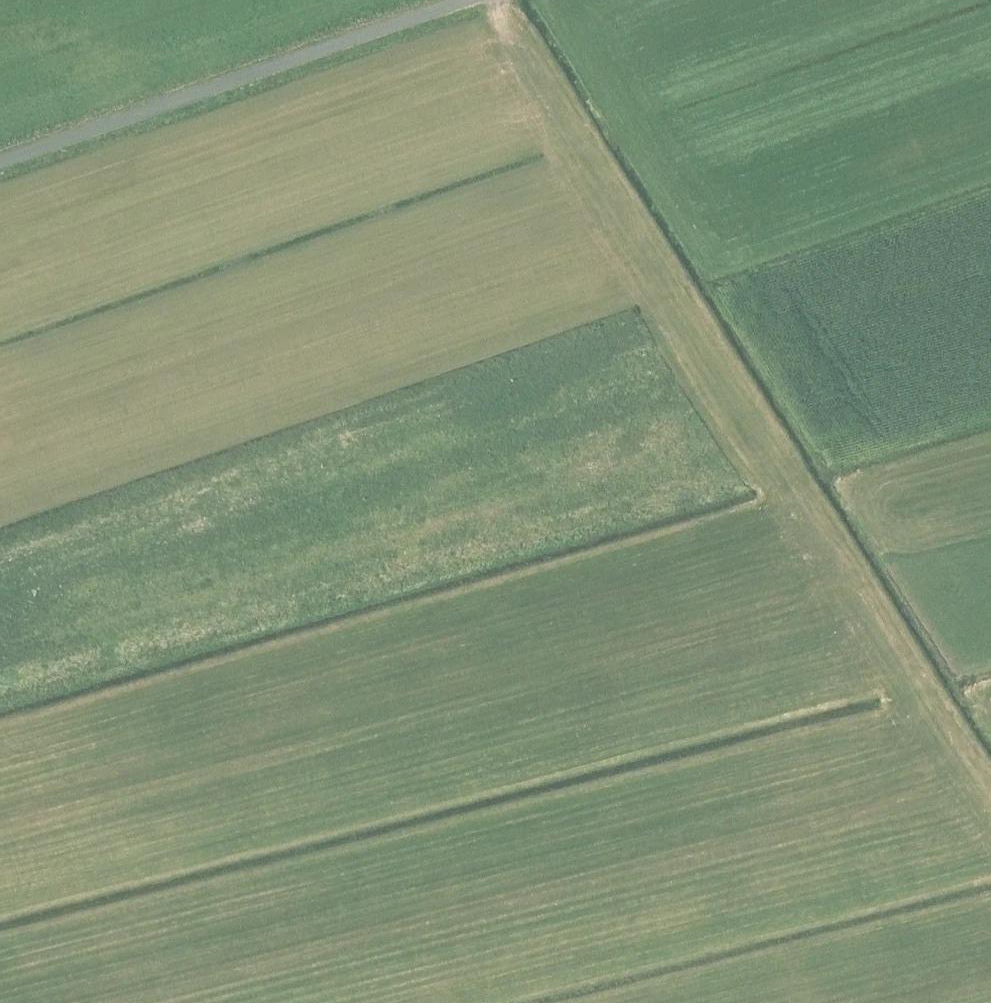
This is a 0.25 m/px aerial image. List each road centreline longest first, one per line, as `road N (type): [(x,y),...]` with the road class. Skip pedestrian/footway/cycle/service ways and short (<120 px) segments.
road 1 (unclassified): [(0,163),(469,0)]

